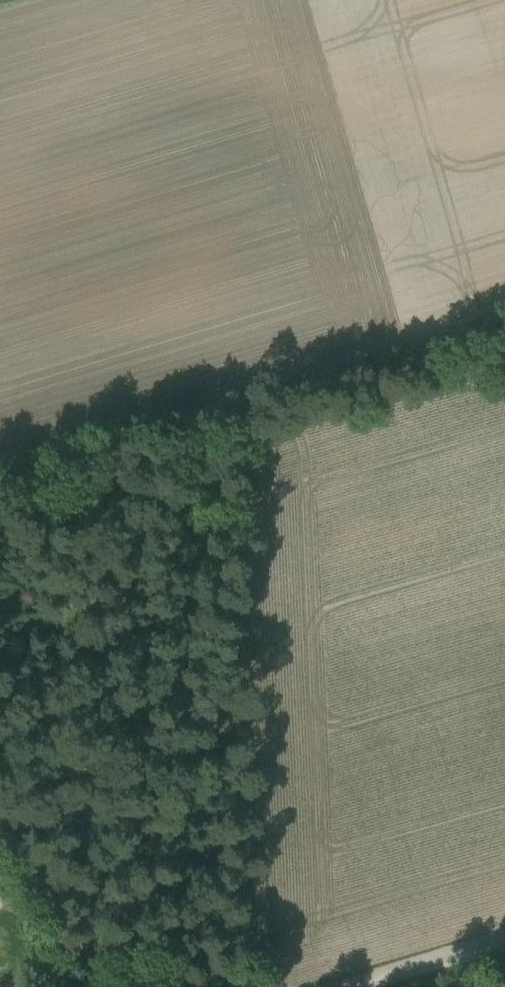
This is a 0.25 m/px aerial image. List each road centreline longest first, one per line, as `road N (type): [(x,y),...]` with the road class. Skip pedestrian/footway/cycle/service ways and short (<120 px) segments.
road 1 (unclassified): [(504,942),(351,986)]

